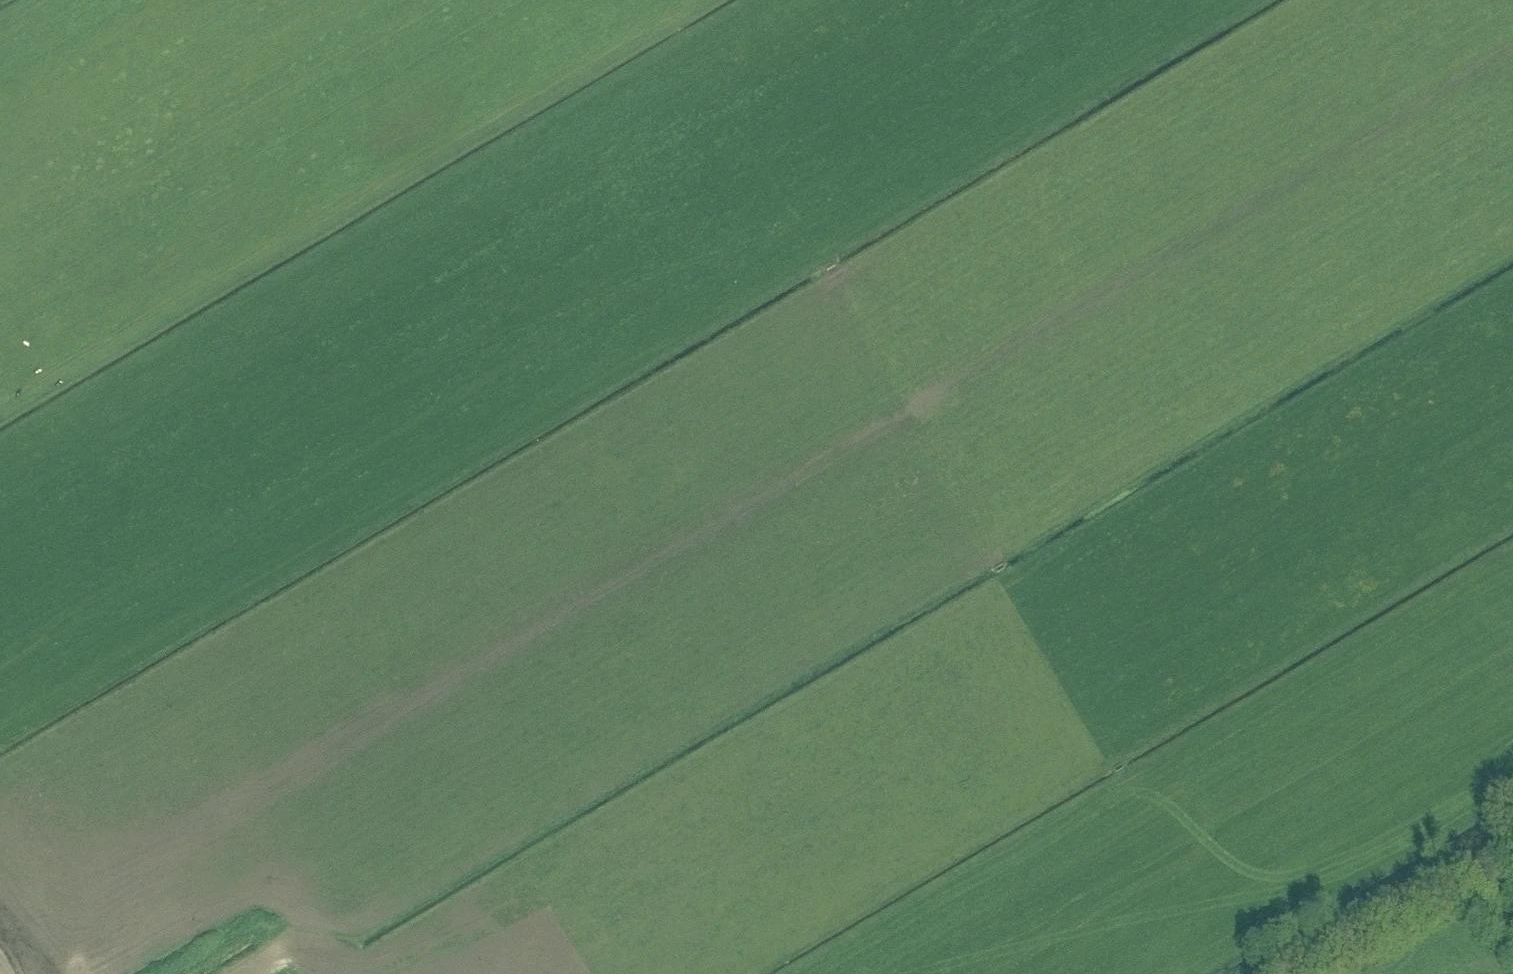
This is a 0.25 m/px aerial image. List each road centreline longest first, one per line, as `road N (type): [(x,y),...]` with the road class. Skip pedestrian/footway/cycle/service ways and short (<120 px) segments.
road 1 (unclassified): [(1282,973),(1512,838)]

